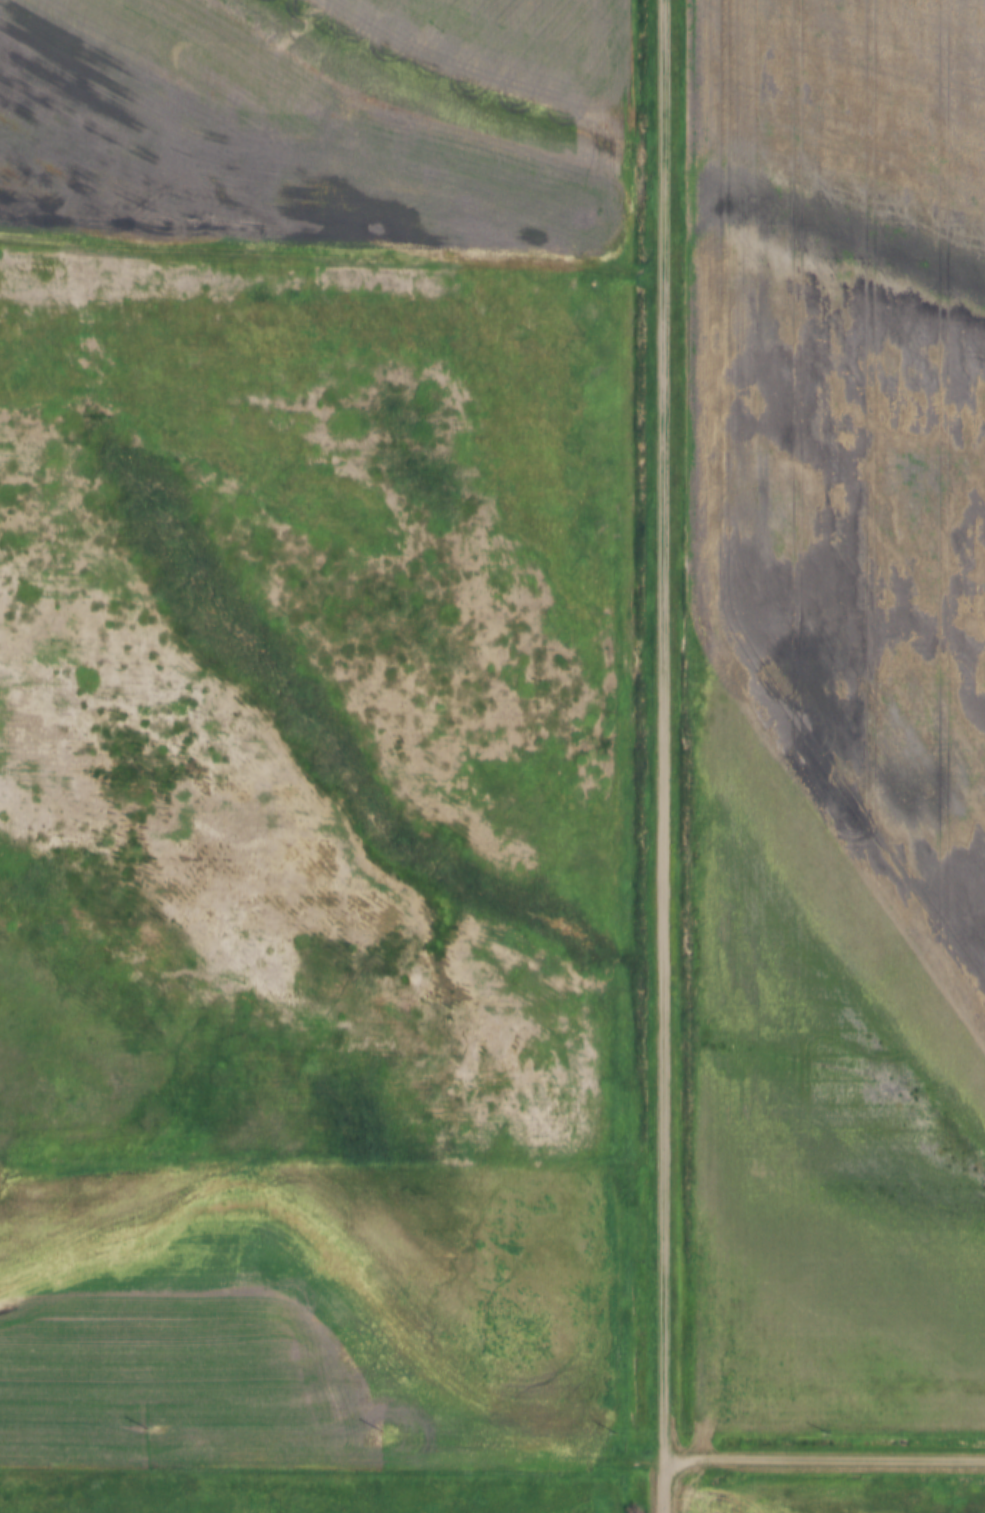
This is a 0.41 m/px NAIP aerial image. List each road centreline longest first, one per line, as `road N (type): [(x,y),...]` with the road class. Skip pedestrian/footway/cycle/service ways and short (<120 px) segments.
road 1 (track): [(669,1466),(672,0)]
road 2 (track): [(0,1470),(614,1473),(669,1466)]

